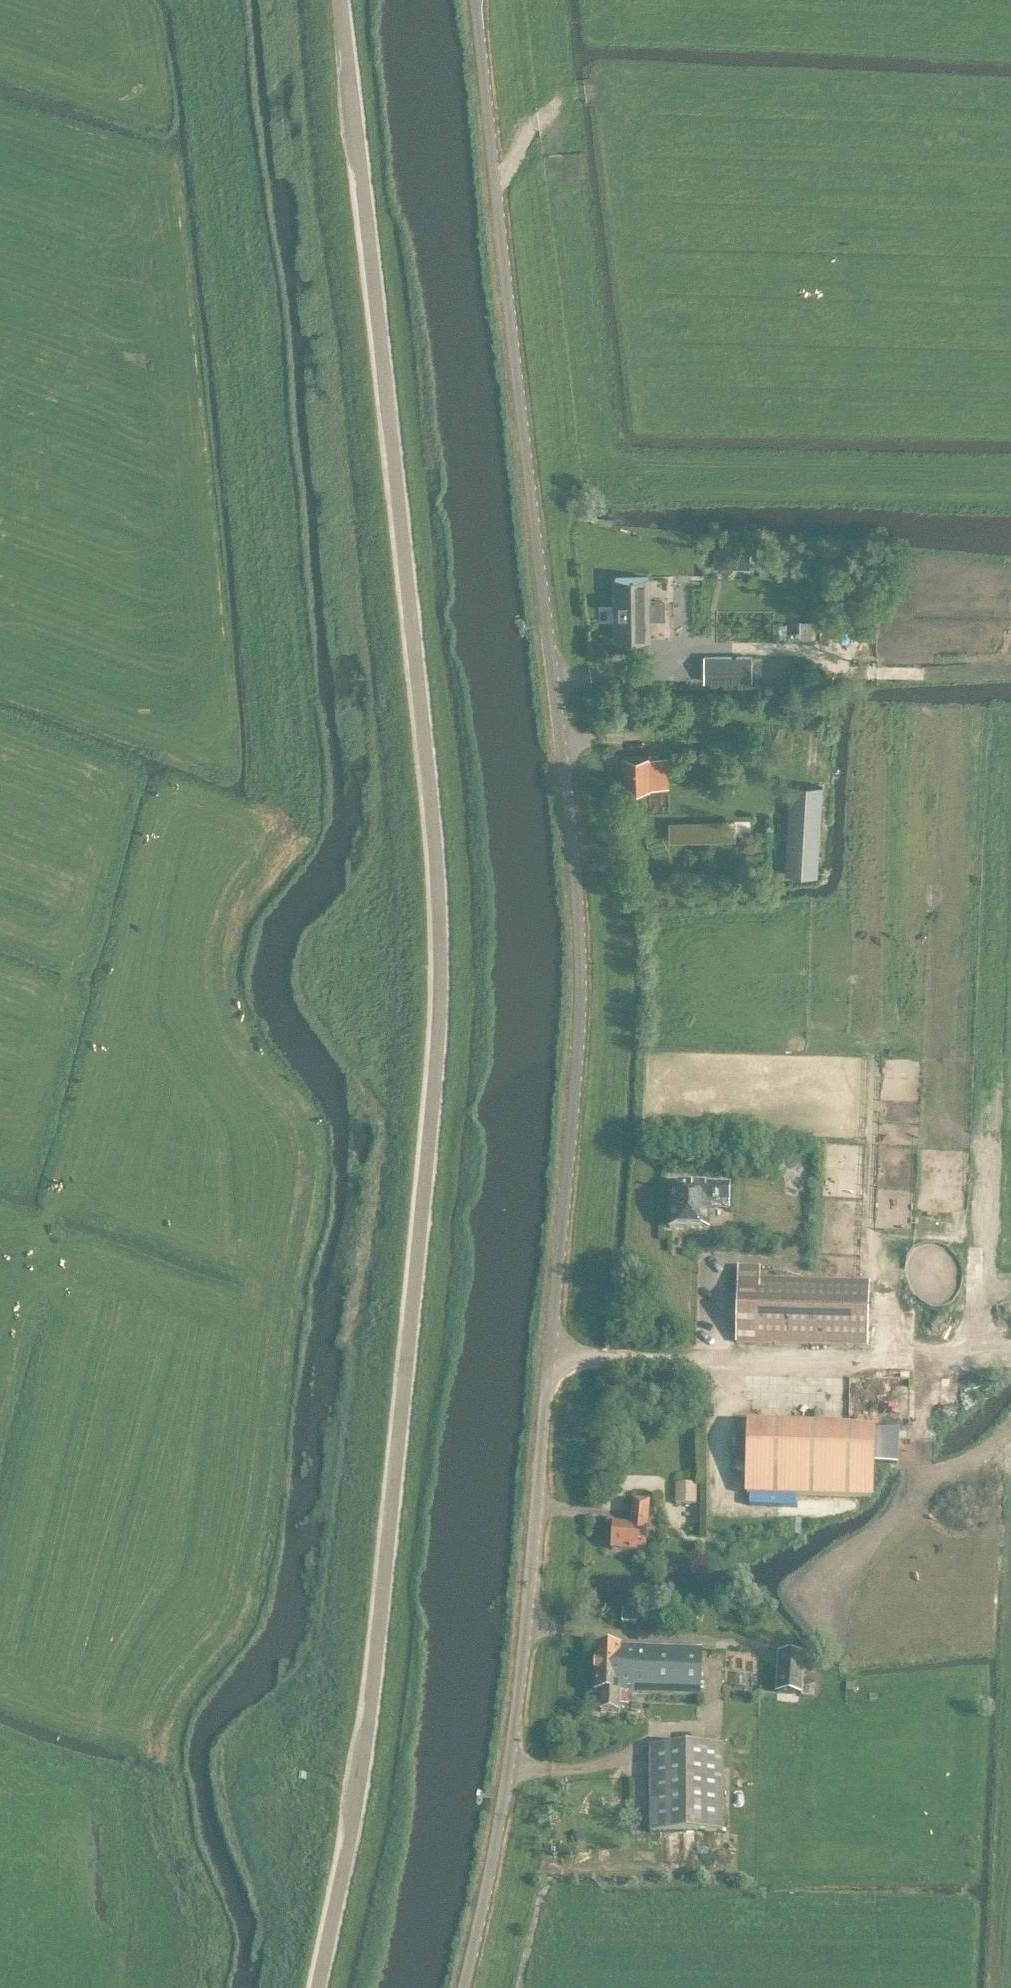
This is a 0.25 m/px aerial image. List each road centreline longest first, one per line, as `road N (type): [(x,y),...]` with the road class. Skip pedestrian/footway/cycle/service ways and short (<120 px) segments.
road 1 (tertiary): [(317,1987),(369,1746),(443,951),(340,0)]
road 2 (unclassified): [(468,1987),(511,1787),(582,1013),(581,910),(477,0)]
road 3 (track): [(1010,1349),(825,1368),(556,1357)]
road 4 (track): [(519,1987),(541,1891),(559,1867),(668,1864)]
road 5 (track): [(601,92),(555,106),(496,177)]

